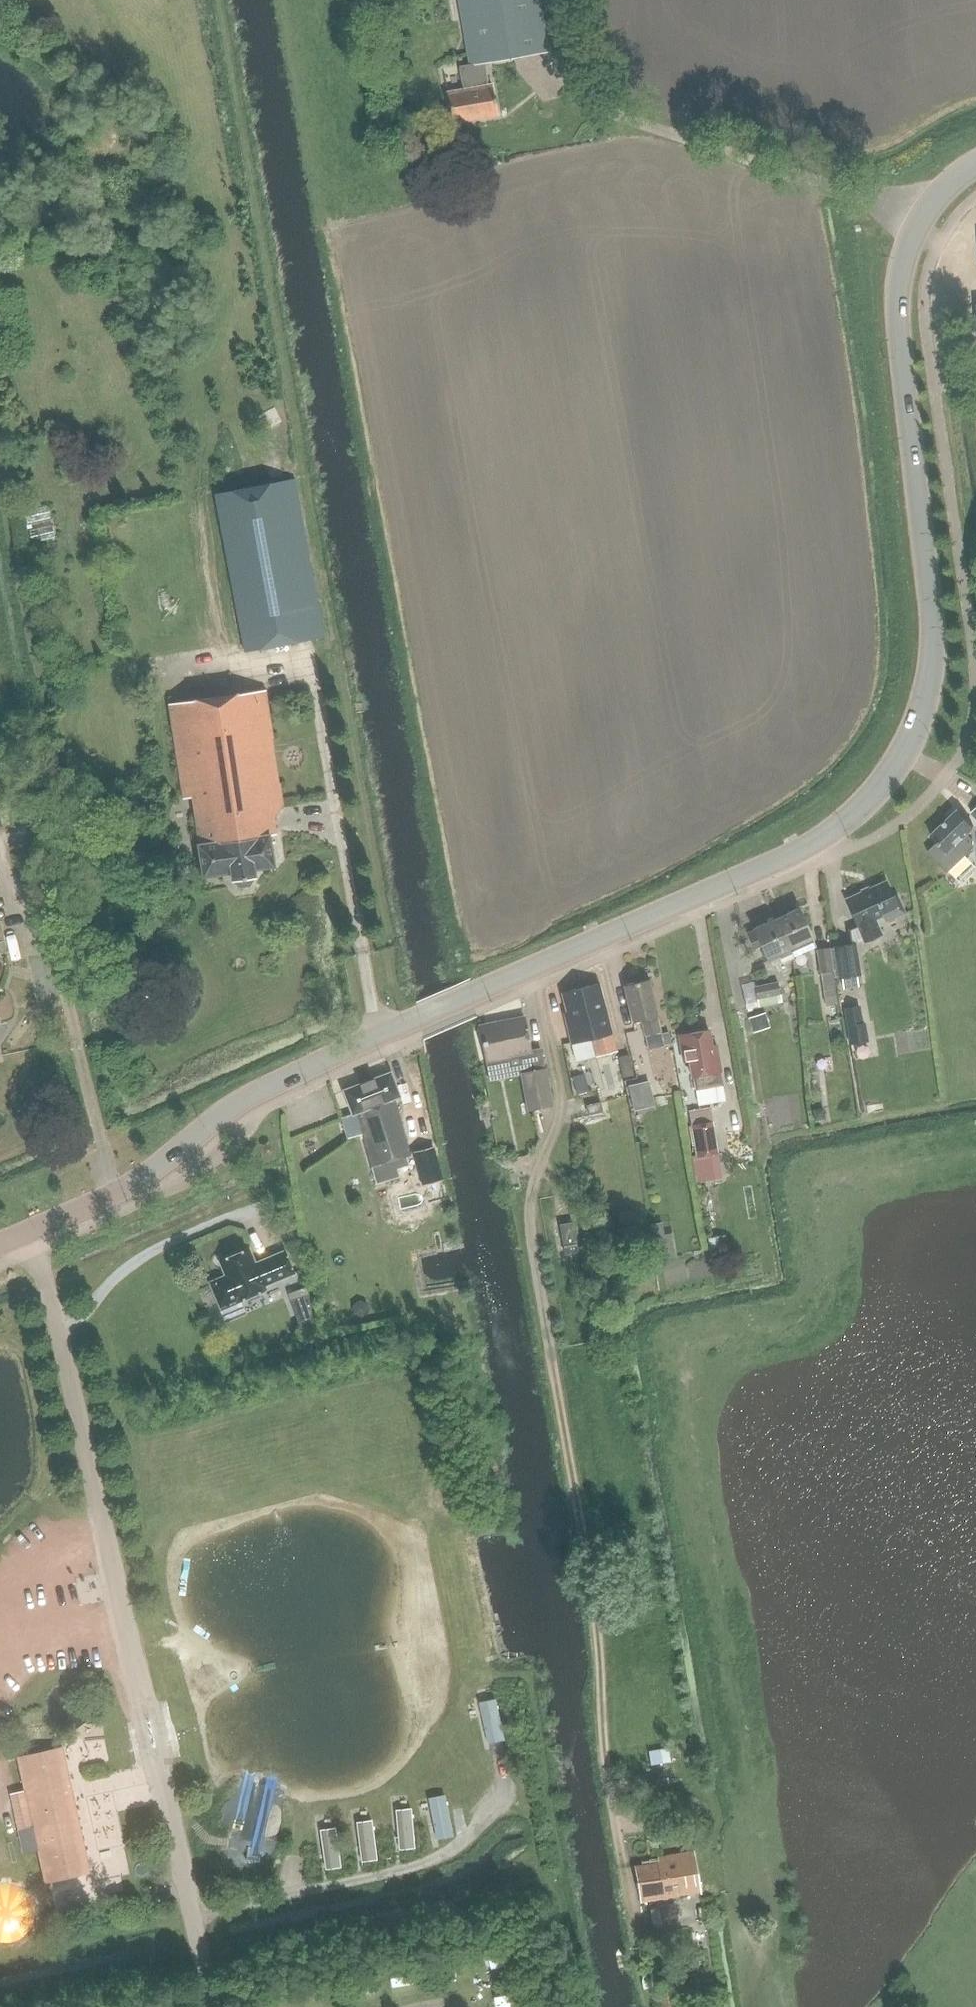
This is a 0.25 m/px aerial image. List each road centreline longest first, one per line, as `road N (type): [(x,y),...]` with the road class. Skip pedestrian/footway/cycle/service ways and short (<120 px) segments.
road 1 (secondary): [(471,996),(796,854),(842,828),(901,758),(925,702),(937,627),(898,345),(898,294),(920,221),(975,168)]
road 2 (secondary): [(0,1249),(149,1179),(246,1100),(409,1024)]

